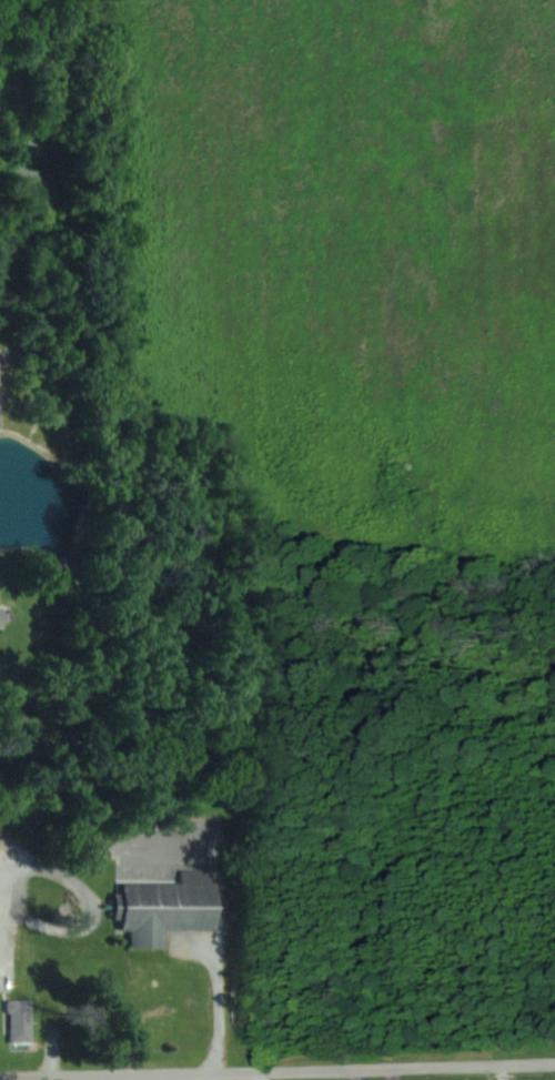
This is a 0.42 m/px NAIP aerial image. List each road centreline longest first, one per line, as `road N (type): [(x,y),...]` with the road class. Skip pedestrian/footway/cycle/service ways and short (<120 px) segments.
road 1 (residential): [(554,1066),(0,1073)]

